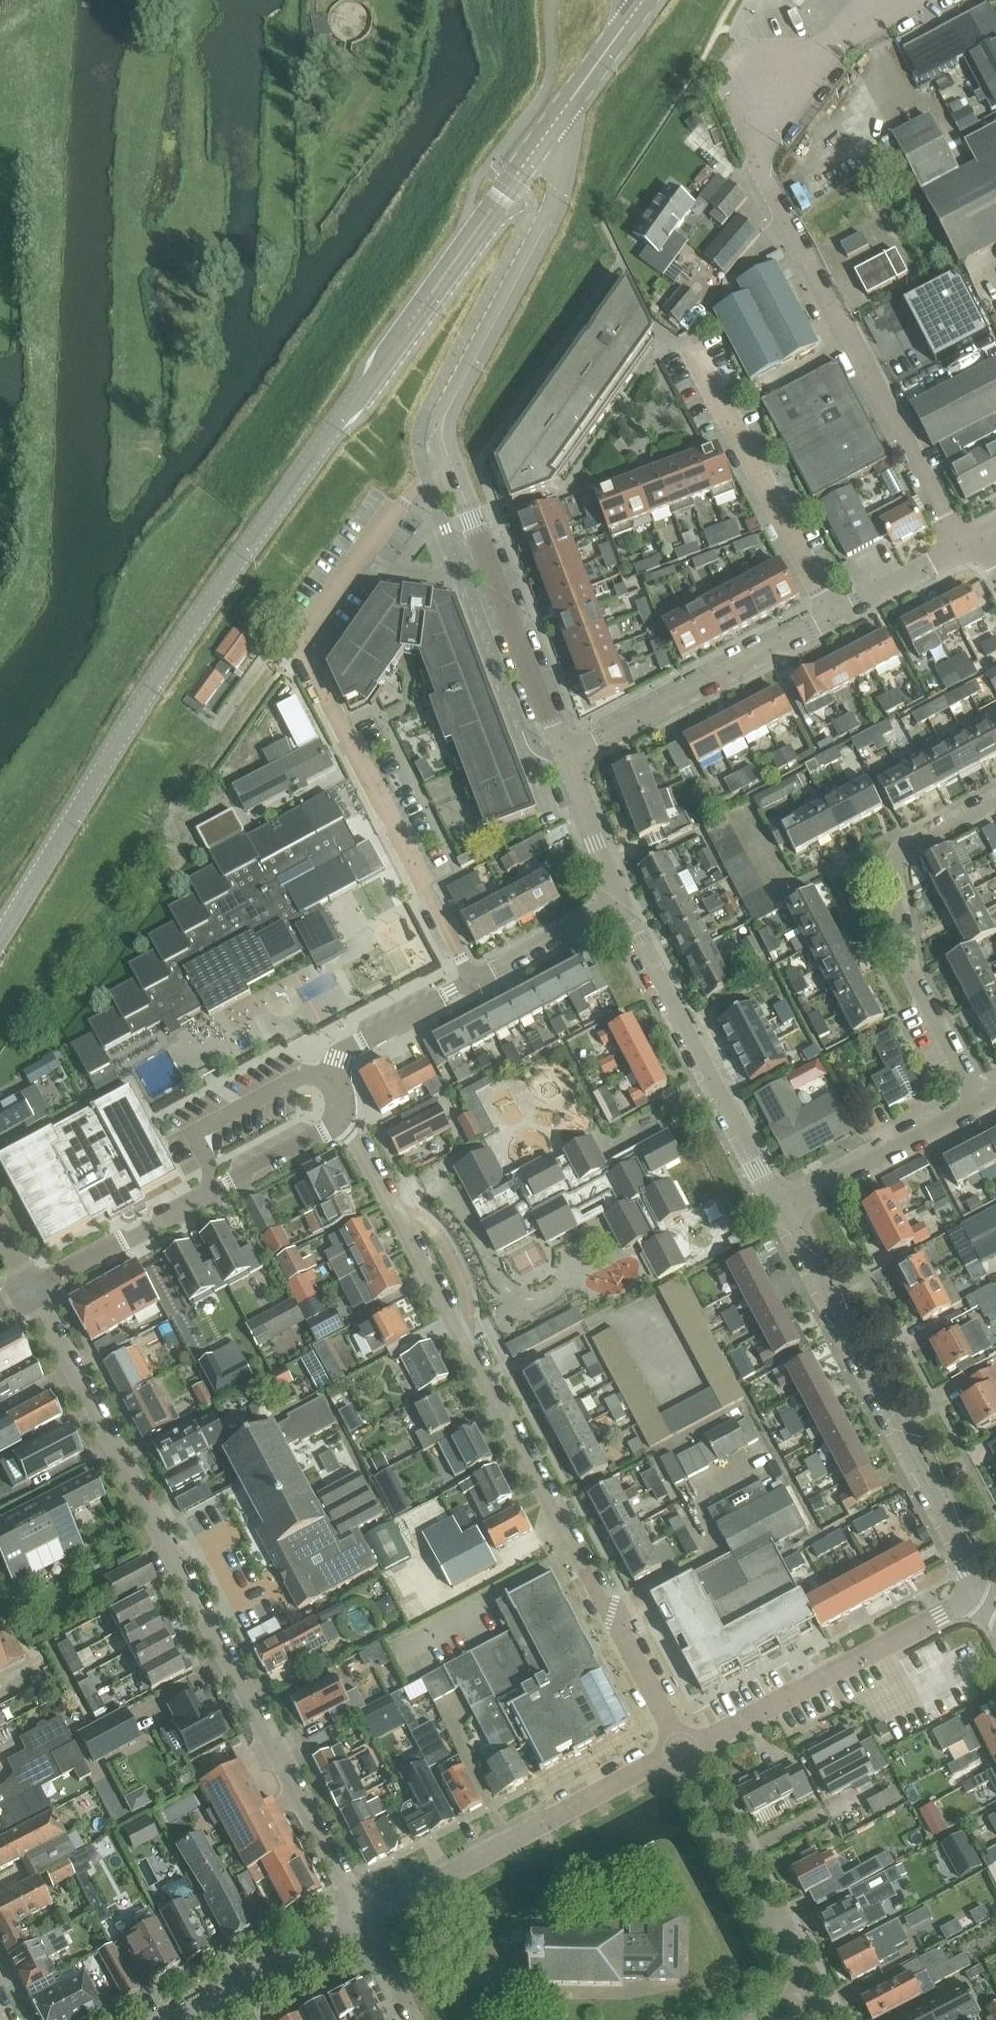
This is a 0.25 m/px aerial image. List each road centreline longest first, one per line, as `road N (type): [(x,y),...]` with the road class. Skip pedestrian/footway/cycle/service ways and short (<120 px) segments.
road 1 (residential): [(344,1115),(682,1752)]
road 2 (residential): [(362,1920),(32,1291)]
road 3 (residential): [(474,984),(298,647),(412,494),(451,469)]
road 4 (residential): [(964,552),(754,156),(842,34)]
road 5 (tertiary): [(0,940),(178,651),(322,447)]
road 6 (residential): [(995,1617),(780,1214)]
road 7 (tertiary): [(545,138),(322,447)]
road 8 (residential): [(978,1103),(923,989),(902,865),(910,846),(995,802)]
road 9 (unclassified): [(451,469),(445,418),(566,187),(545,138)]
road 10 (residential): [(362,1920),(682,1752)]
road 11 (residential): [(32,1291),(211,1198),(344,1115)]
road 12 (residential): [(682,1752),(845,1666),(911,1666),(995,1624)]
road 13 (residential): [(780,1214),(623,911)]
road 14 (residential): [(561,755),(835,617)]
road 15 (residential): [(561,755),(451,469)]
road 16 (residential): [(835,617),(694,348)]
road 17 (residential): [(803,1992),(682,1752)]
road 18 (residential): [(780,1214),(978,1103)]
road 19 (residential): [(182,2019),(362,1920)]
road 20 (tertiary): [(545,138),(645,0)]
road 21 (residential): [(623,911),(561,755)]
road 22 (residential): [(623,911),(474,984)]
road 23 (residential): [(474,984),(341,1063)]
road 24 (residential): [(835,617),(964,552)]

